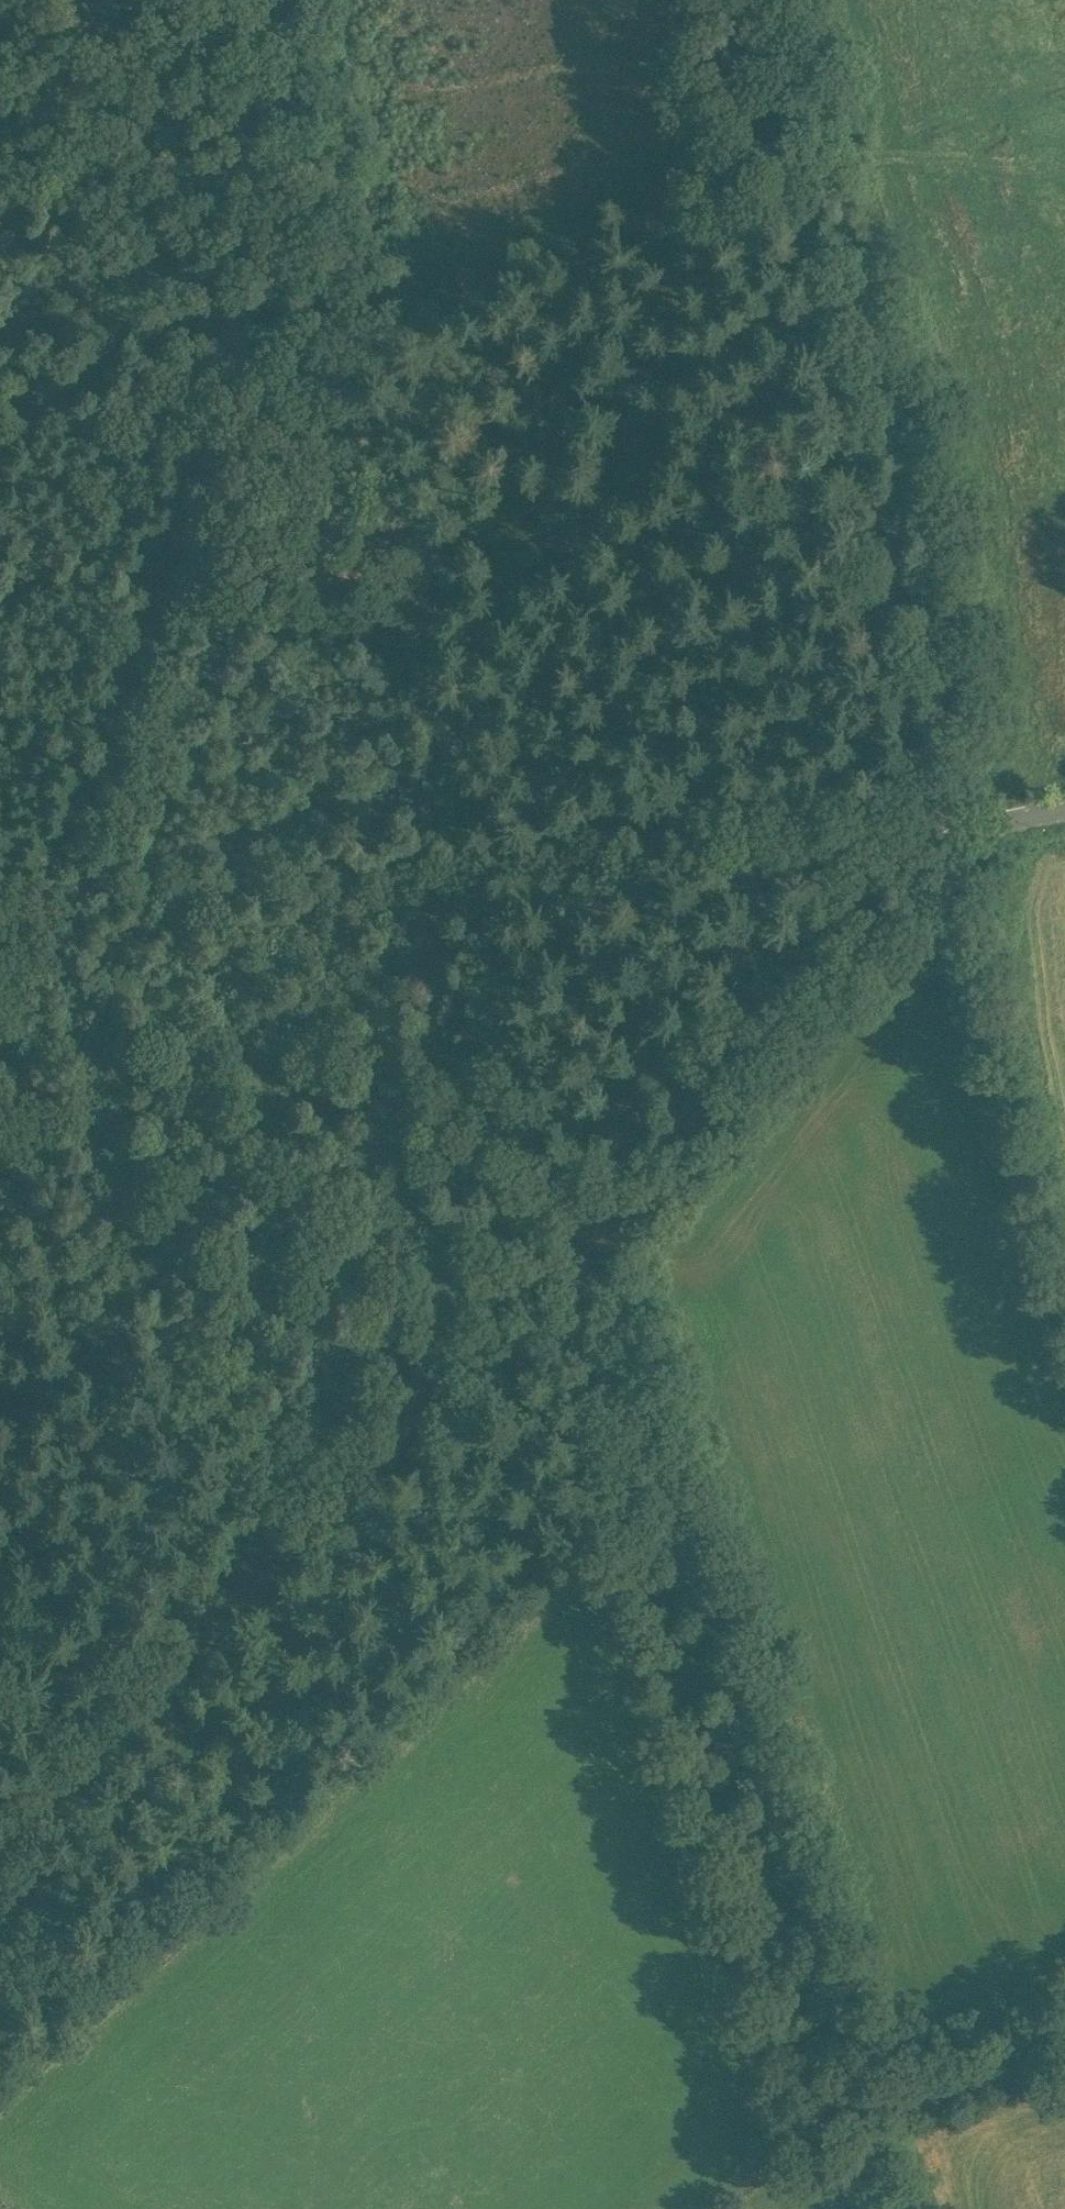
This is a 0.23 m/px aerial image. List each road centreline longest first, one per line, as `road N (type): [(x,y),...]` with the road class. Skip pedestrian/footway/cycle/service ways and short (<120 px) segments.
road 1 (tertiary): [(0,1848),(571,1246),(894,879),(947,838),(1064,810)]
road 2 (track): [(0,1063),(268,234),(271,0)]
road 3 (track): [(773,0),(947,838)]

